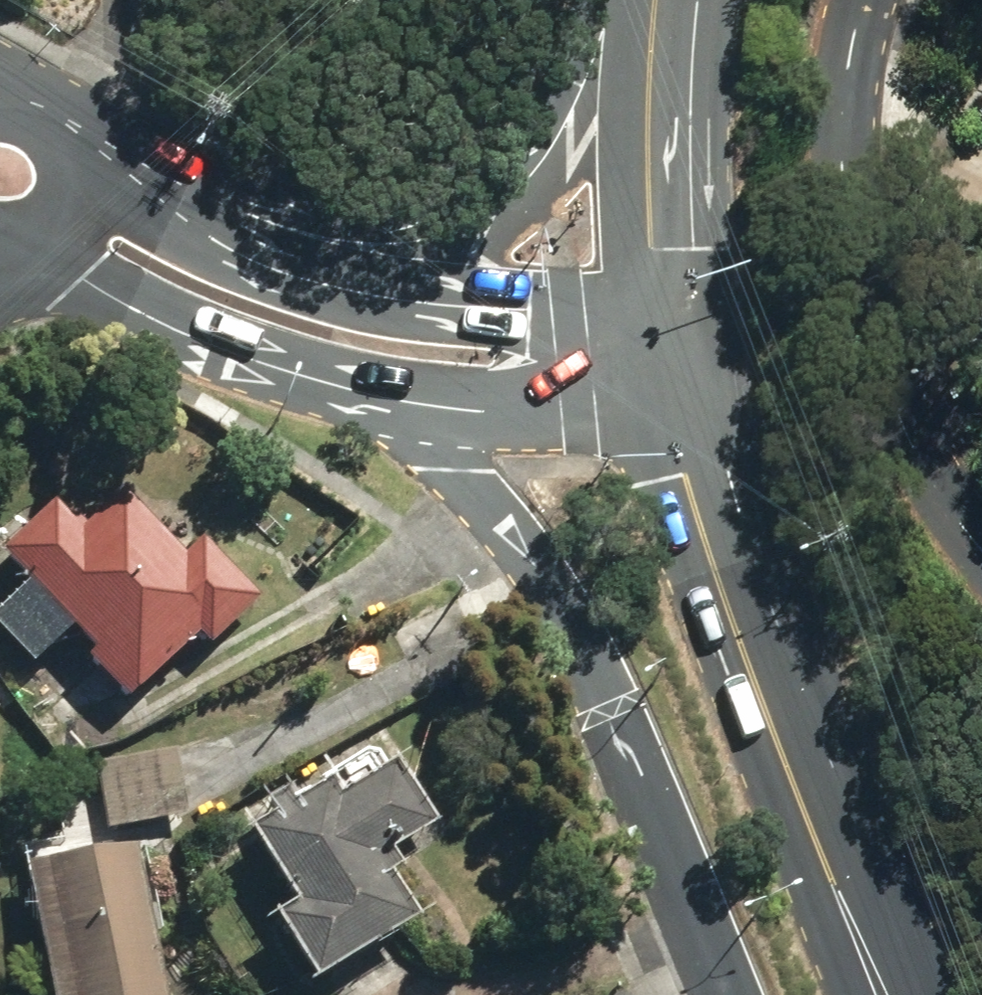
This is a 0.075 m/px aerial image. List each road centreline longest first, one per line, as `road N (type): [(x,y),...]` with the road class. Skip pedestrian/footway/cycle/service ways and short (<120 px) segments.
road 1 (secondary): [(725,994),(596,670),(528,553),(407,402)]
road 2 (secondary): [(888,994),(711,562),(684,477),(667,362)]
road 3 (residential): [(981,555),(900,412),(866,323),(847,236),(839,149),(864,0)]
road 4 (secondary): [(188,229),(336,226),(422,215),(469,197),(560,126),(652,17)]
road 5 (secondary): [(188,229),(388,301),(523,314),(667,362)]
road 6 (secondary): [(407,402),(264,365),(136,307),(36,246)]
road 7 (secondary): [(667,362),(648,94),(652,17)]
road 8 (secondary): [(667,362),(577,398),(482,408),(407,402)]
road 9 (secondary): [(81,169),(188,229)]
road 10 (secondary): [(0,94),(43,106),(62,123),(81,169)]

